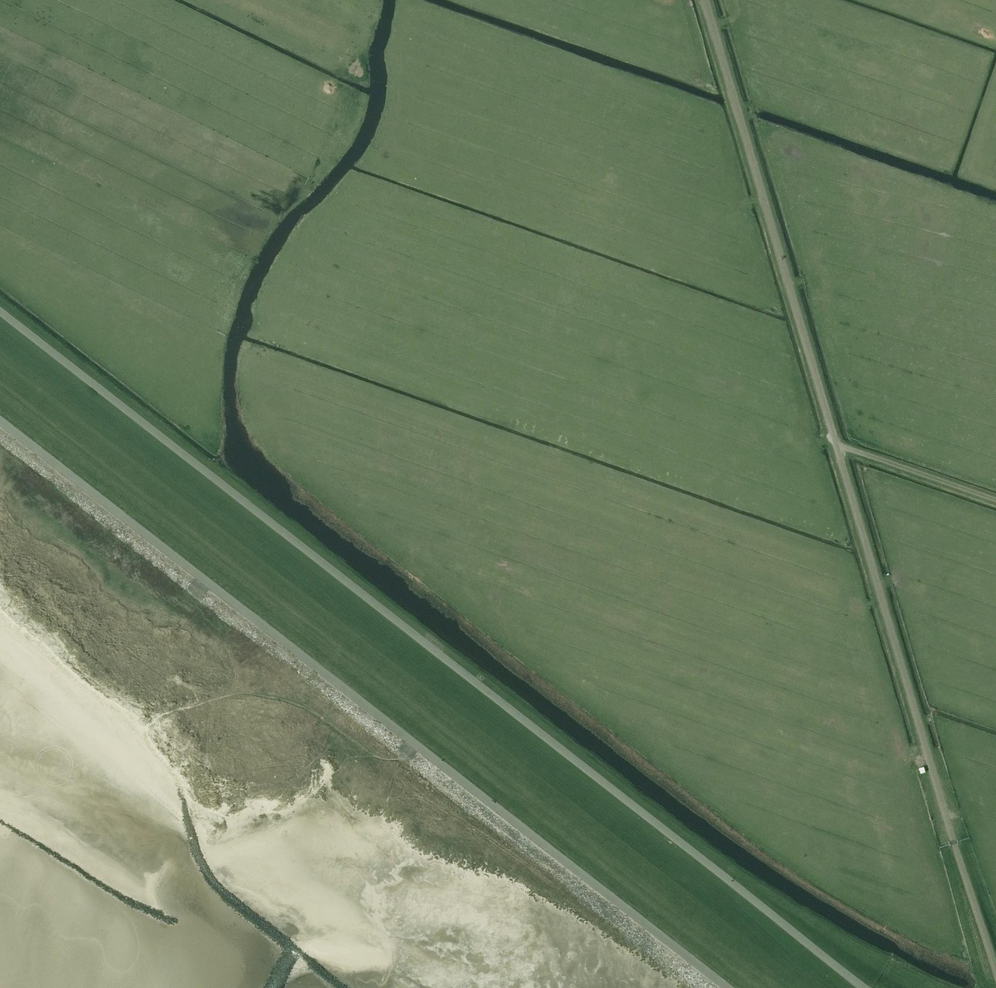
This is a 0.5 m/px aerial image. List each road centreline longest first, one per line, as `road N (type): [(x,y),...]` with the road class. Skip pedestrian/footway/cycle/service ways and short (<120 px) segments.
road 1 (unclassified): [(866,987),(0,312)]
road 2 (unclassified): [(995,970),(704,0)]
road 3 (unclassified): [(0,428),(718,987)]
road 4 (track): [(995,502),(836,447)]
road 5 (track): [(227,828),(210,799),(205,736),(212,705),(227,694)]

